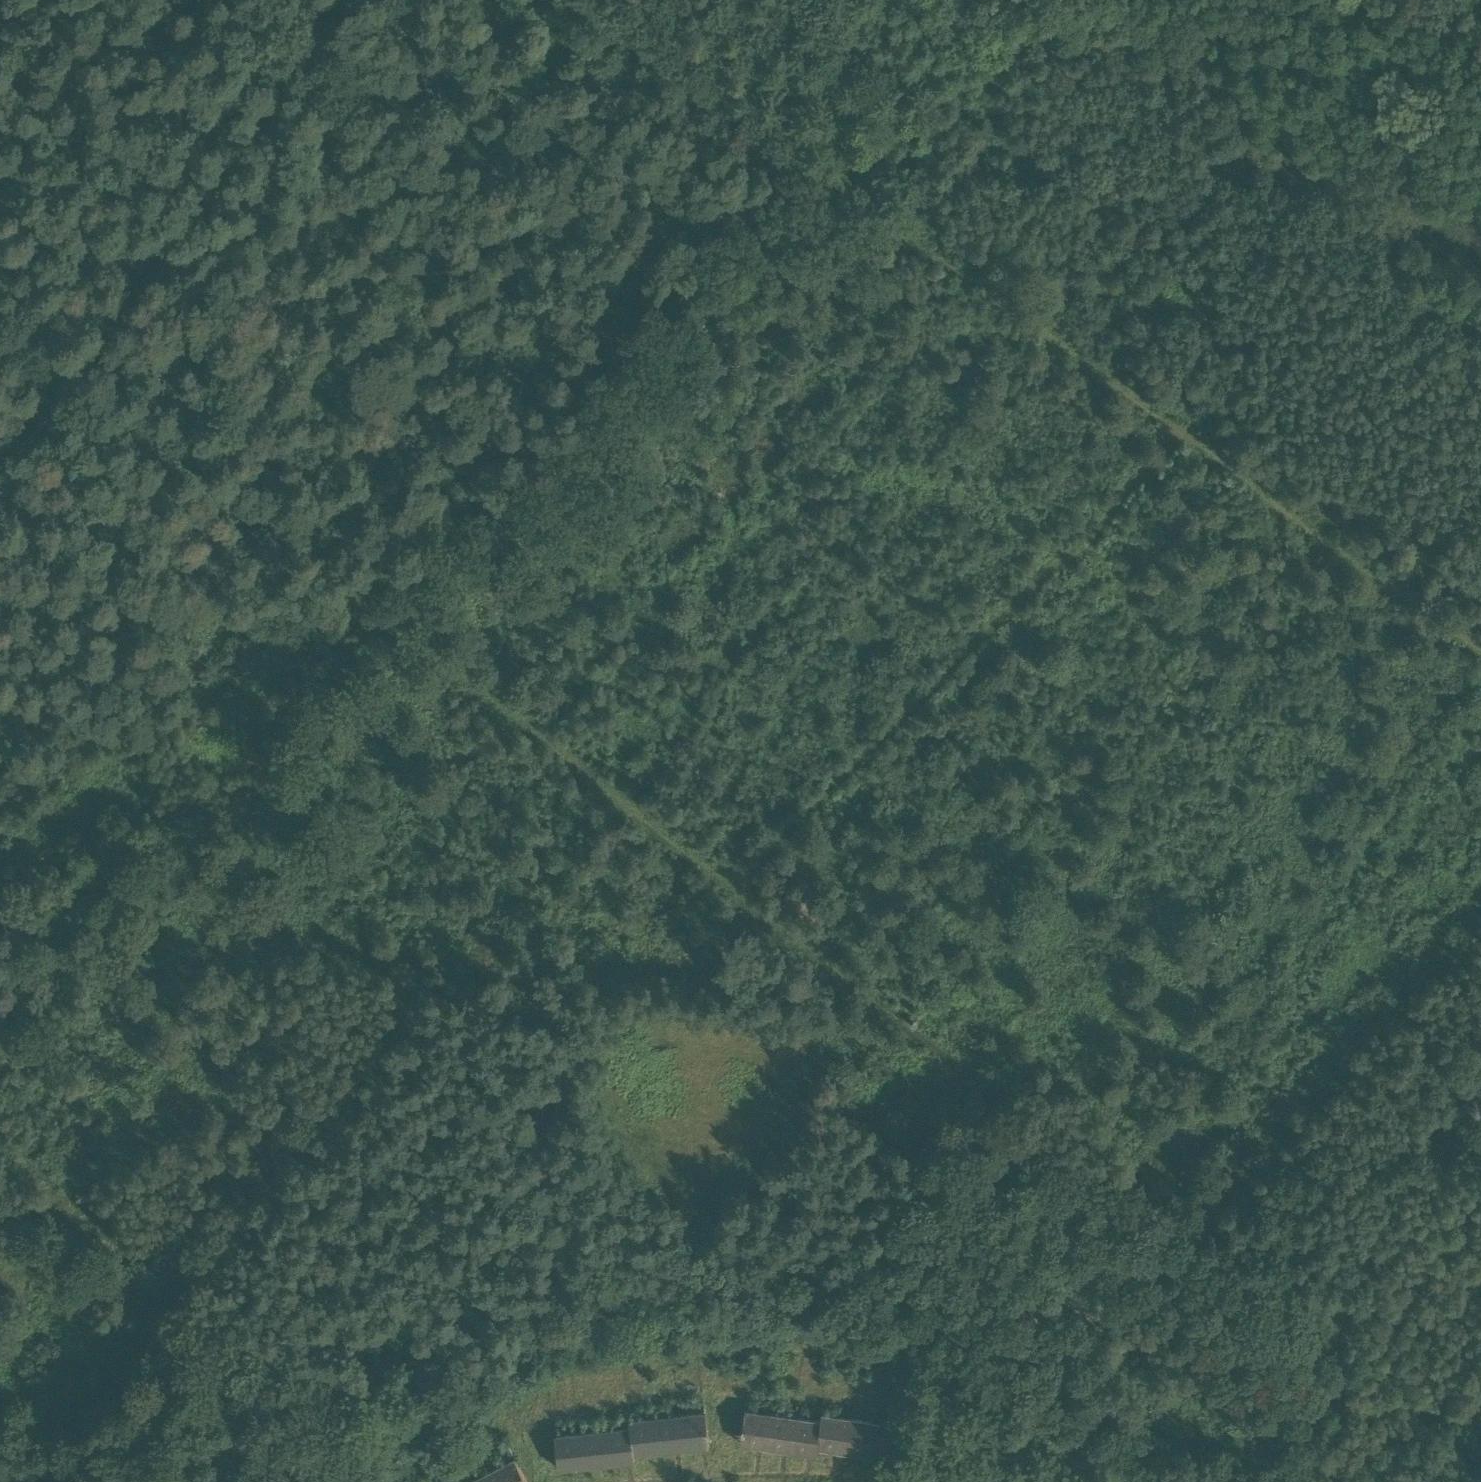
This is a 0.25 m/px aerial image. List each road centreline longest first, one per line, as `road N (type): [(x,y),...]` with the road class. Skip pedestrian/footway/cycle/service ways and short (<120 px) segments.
road 1 (track): [(1480,647),(581,0)]
road 2 (track): [(1183,433),(742,885)]

